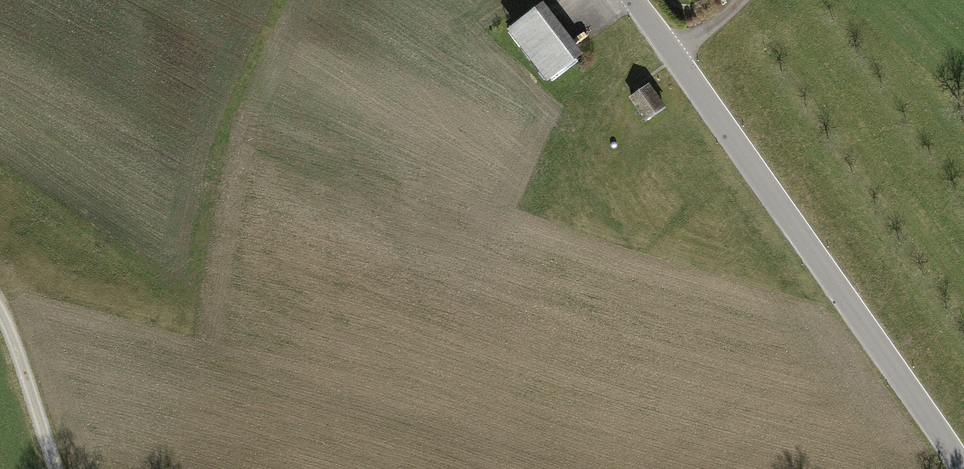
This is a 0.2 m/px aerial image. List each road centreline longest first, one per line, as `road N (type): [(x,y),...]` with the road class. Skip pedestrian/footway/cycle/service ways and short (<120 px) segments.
road 1 (tertiary): [(630,0),(960,468)]
road 2 (track): [(184,333),(210,178),(288,0)]
road 3 (track): [(0,310),(57,468)]

